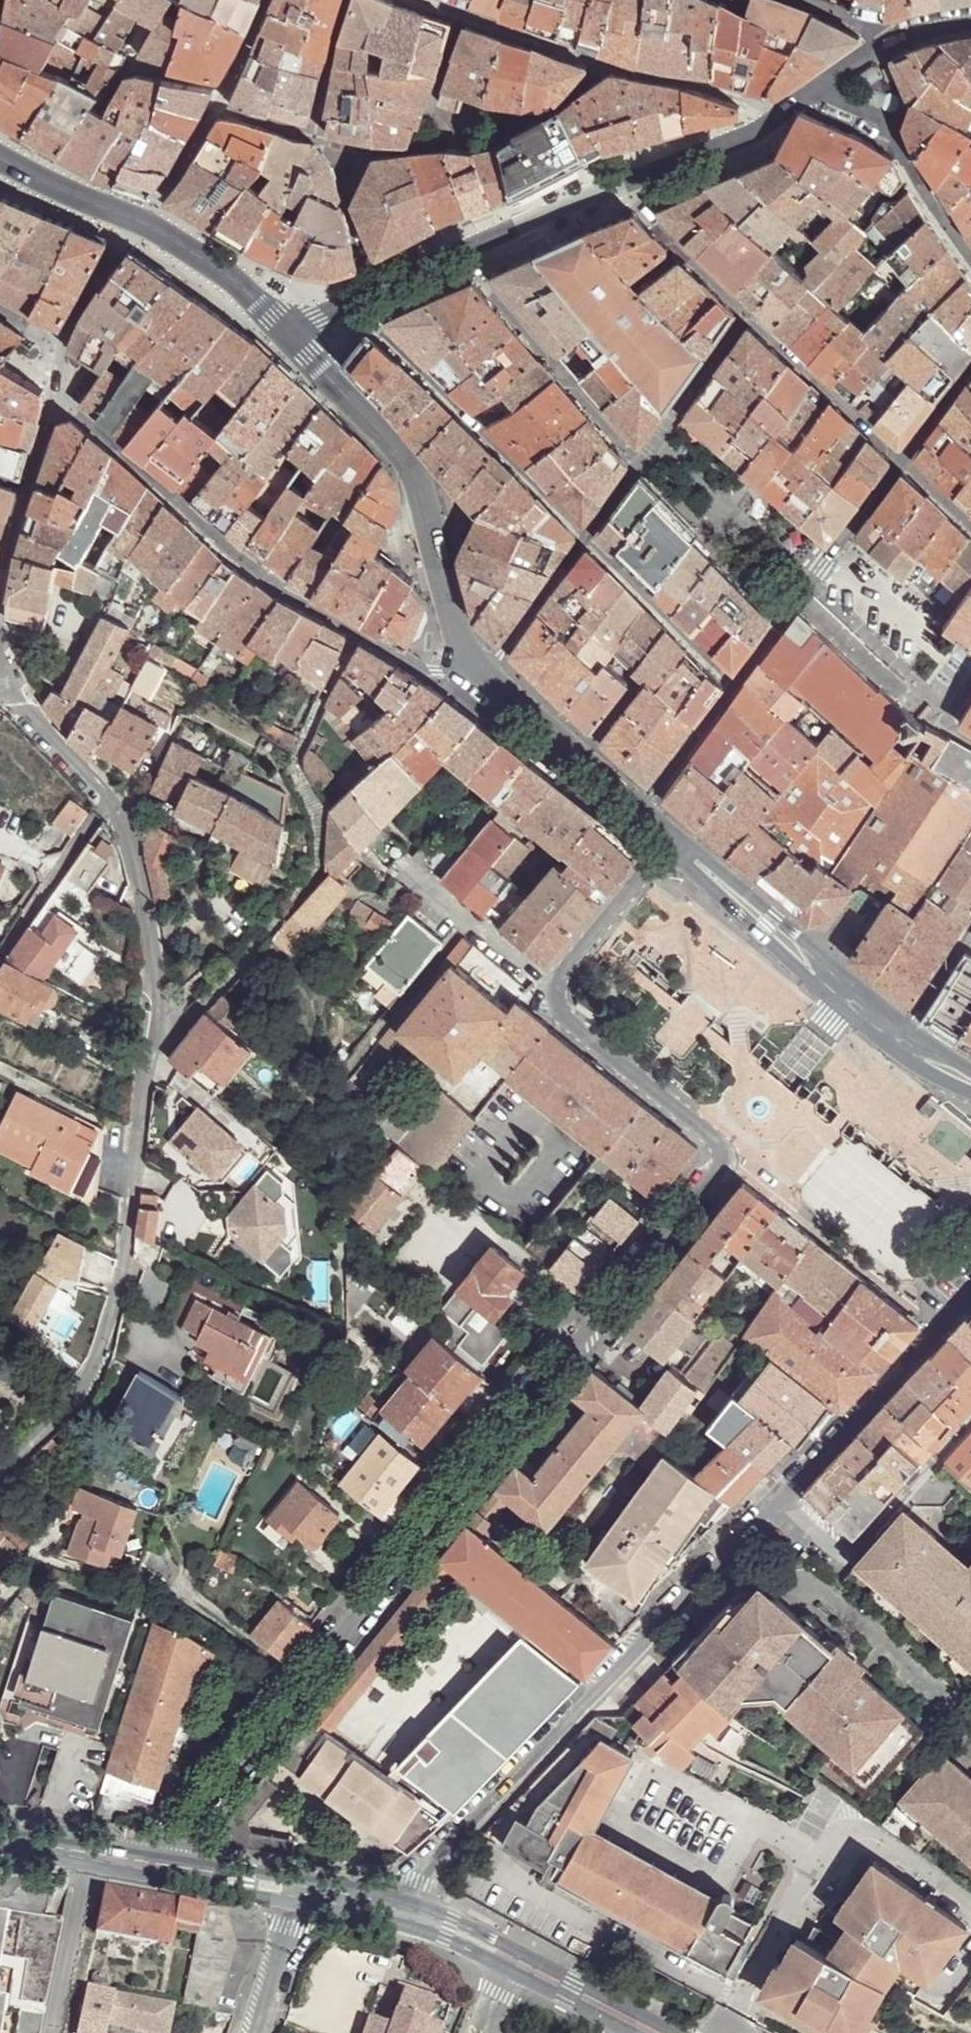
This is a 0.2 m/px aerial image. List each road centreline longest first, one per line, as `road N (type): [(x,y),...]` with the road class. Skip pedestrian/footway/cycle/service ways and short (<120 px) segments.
road 1 (residential): [(546,979),(540,986),(732,1145),(148,1862)]
road 2 (residential): [(0,1468),(82,1384),(103,1347),(141,1160),(158,1008),(128,829),(110,800)]
road 3 (residential): [(382,1910),(782,1498)]
road 4 (residential): [(55,410),(79,412),(266,579),(527,724)]
road 5 (residential): [(279,325),(467,261),(720,152),(787,109)]
road 6 (secondary): [(527,724),(456,623),(413,477),(366,406),(279,325)]
road 7 (residential): [(902,458),(636,812)]
road 8 (secondary): [(910,1034),(667,838)]
road 9 (secondary): [(654,2032),(449,1927),(382,1910)]
road 10 (residential): [(782,1498),(970,1291)]
road 11 (residential): [(782,1498),(846,1557),(970,1419)]
road 12 (residential): [(839,79),(880,123),(970,258)]
road 13 (residential): [(0,961),(110,800)]
road 14 (residential): [(546,979),(393,859)]
road 15 (residential): [(667,838),(546,979)]
road 16 (residential): [(0,586),(55,410)]
road 17 (residential): [(86,1852),(55,2032)]
road 18 (secondary): [(279,325),(136,231)]
road 19 (secondary): [(303,1894),(148,1862)]
road 20 (residential): [(110,800),(44,735),(8,682)]
road 21 (secondary): [(136,231),(0,160)]
road 22 (residential): [(53,356),(136,231)]
road 23 (residential): [(303,1894),(259,2032)]
road 24 (secondary): [(636,812),(527,724)]

